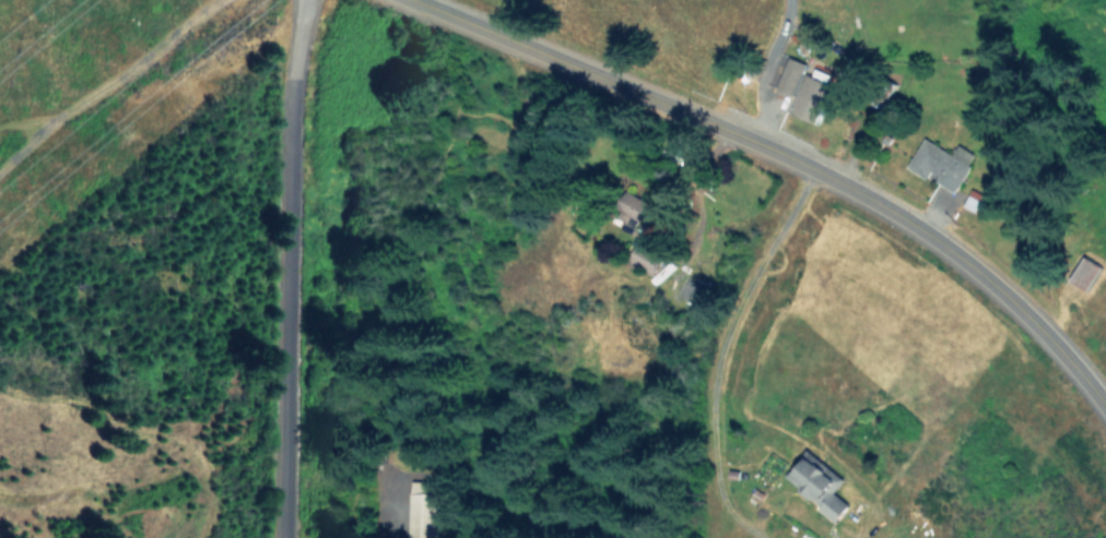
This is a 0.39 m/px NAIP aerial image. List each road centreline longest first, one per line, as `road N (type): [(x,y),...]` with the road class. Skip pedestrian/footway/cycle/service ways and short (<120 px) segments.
road 1 (tertiary): [(1105,408),(1036,324),(903,218),(741,138),(409,0)]
road 2 (residential): [(293,537),(297,155),(310,0)]
road 3 (track): [(0,181),(79,108),(132,79),(210,12),(243,0)]

